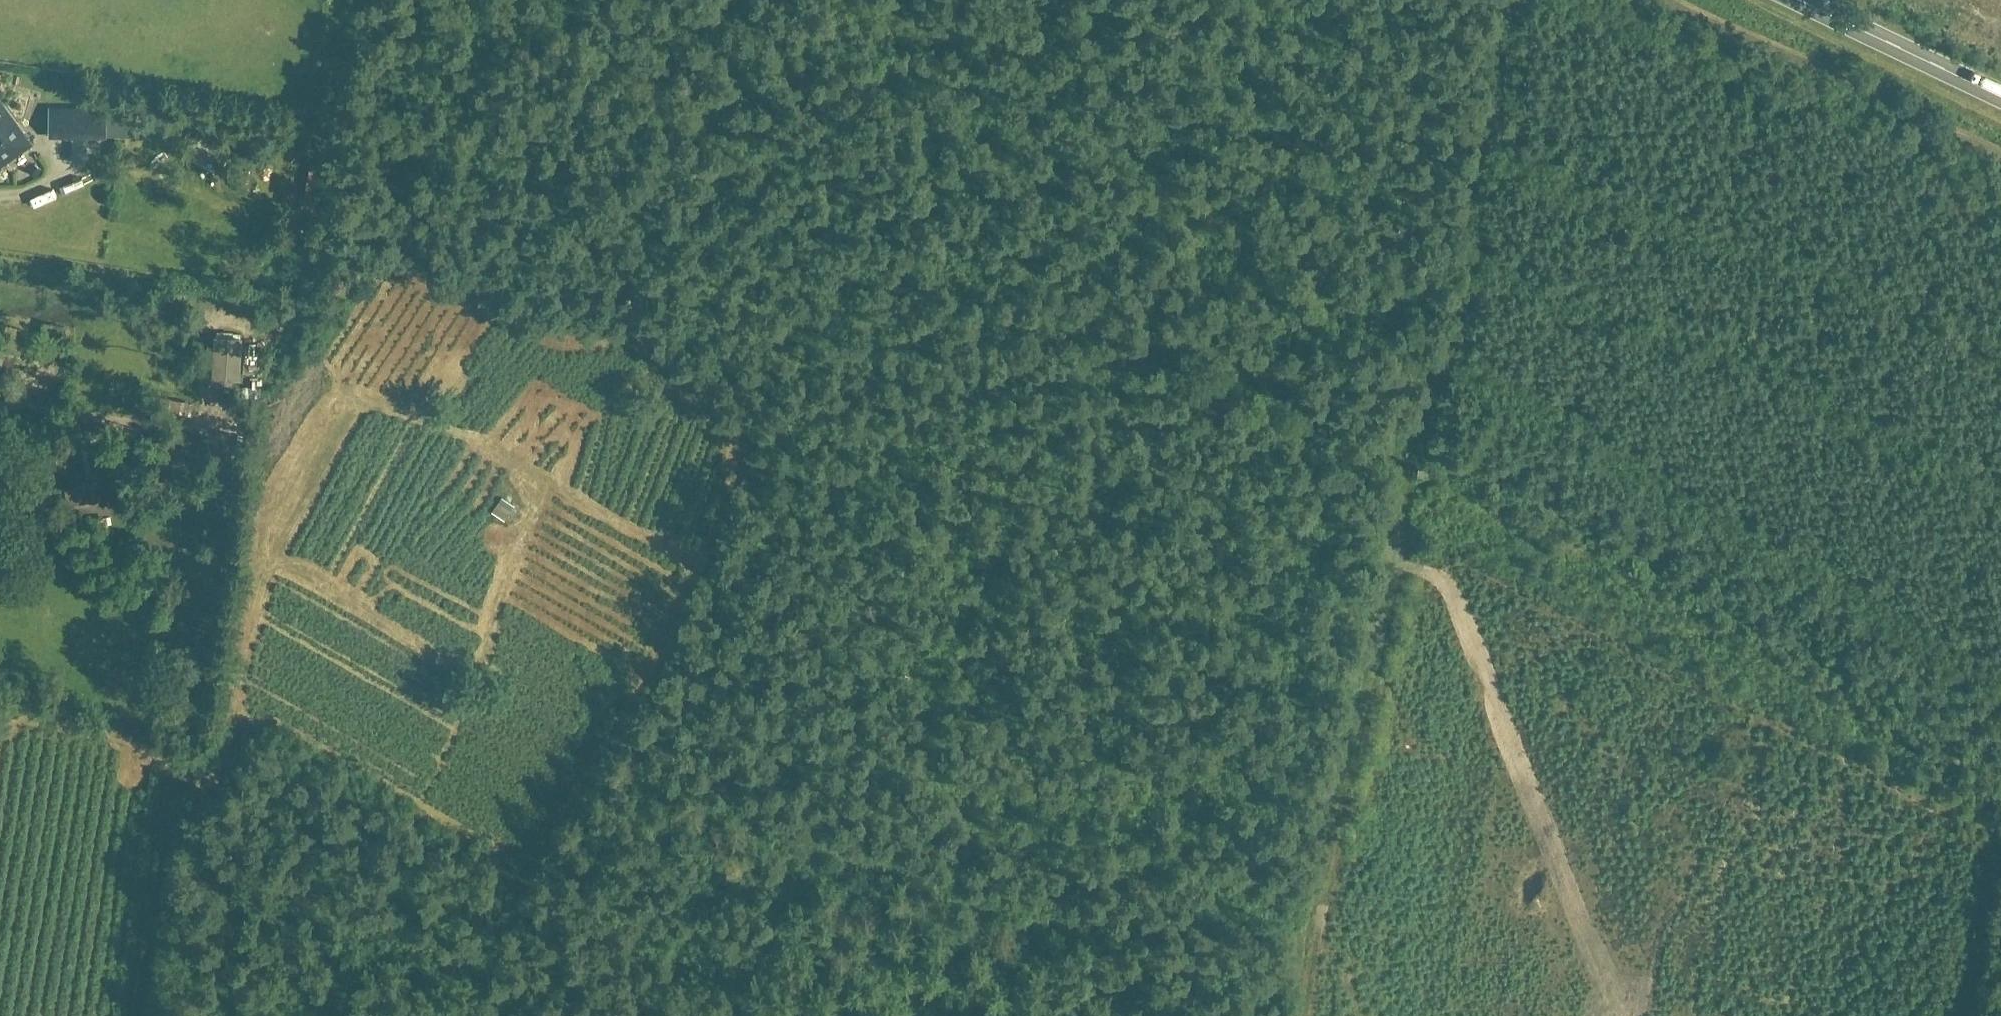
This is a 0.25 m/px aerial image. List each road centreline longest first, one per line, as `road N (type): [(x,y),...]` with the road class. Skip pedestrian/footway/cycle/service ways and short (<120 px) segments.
road 1 (secondary): [(2000,100),(1792,0)]

